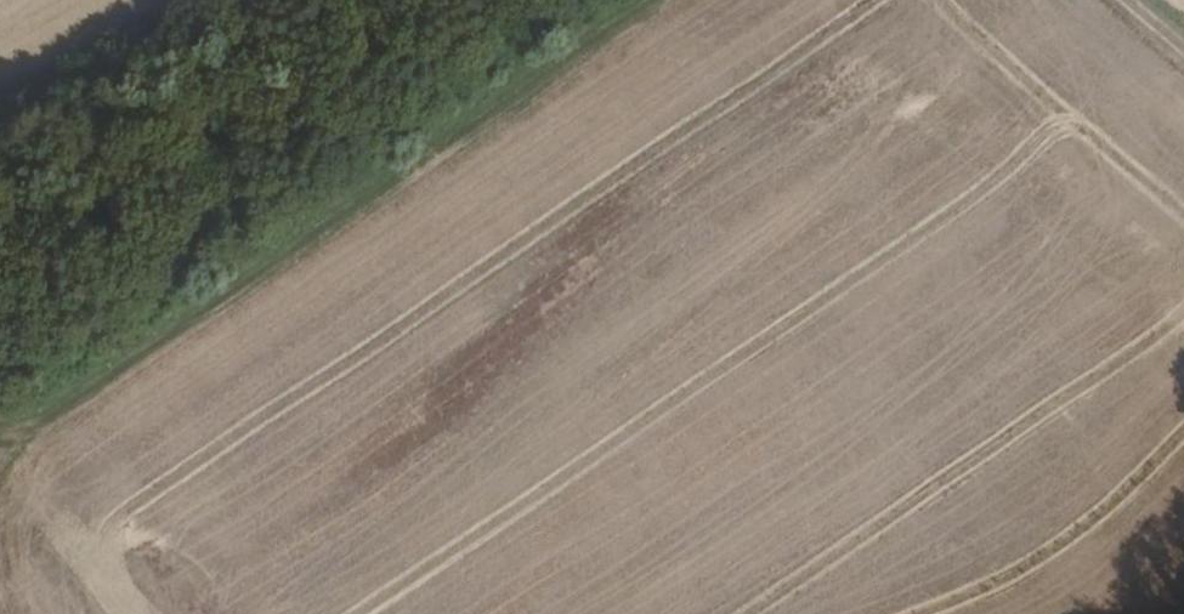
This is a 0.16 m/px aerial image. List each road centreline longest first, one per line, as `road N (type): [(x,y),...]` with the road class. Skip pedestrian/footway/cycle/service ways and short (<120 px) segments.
road 1 (track): [(0,414),(13,424),(658,0)]

